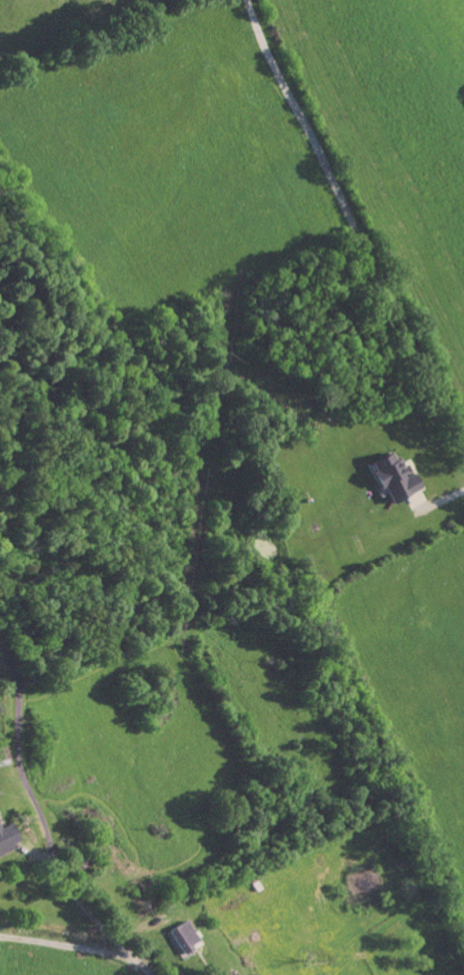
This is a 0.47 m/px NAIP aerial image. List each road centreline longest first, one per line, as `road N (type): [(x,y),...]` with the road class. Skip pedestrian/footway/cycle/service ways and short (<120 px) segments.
road 1 (residential): [(463,435),(247,0)]
road 2 (residential): [(151,974),(51,860),(17,769),(14,671),(0,646)]

